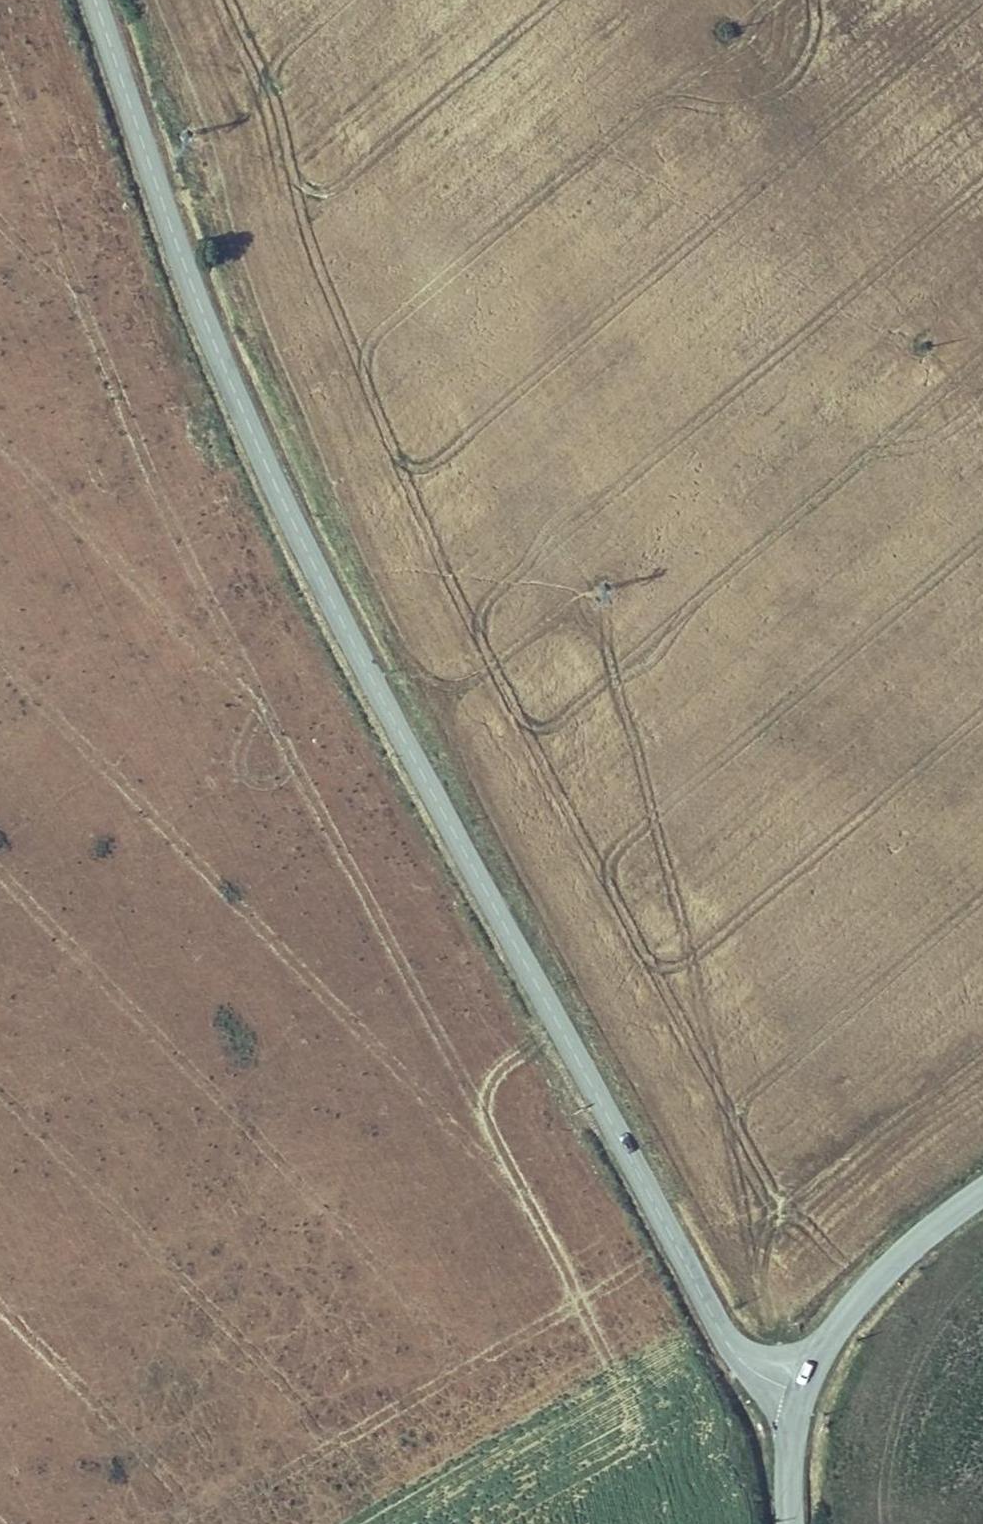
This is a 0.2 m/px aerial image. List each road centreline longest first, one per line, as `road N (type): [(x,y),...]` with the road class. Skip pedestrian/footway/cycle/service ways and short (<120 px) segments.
road 1 (tertiary): [(92,0),(207,328),(347,635),(731,1349),(756,1373),(800,1391)]
road 2 (tertiary): [(982,1189),(846,1315),(800,1391)]
road 3 (tertiary): [(788,1523),(787,1457),(800,1391)]

